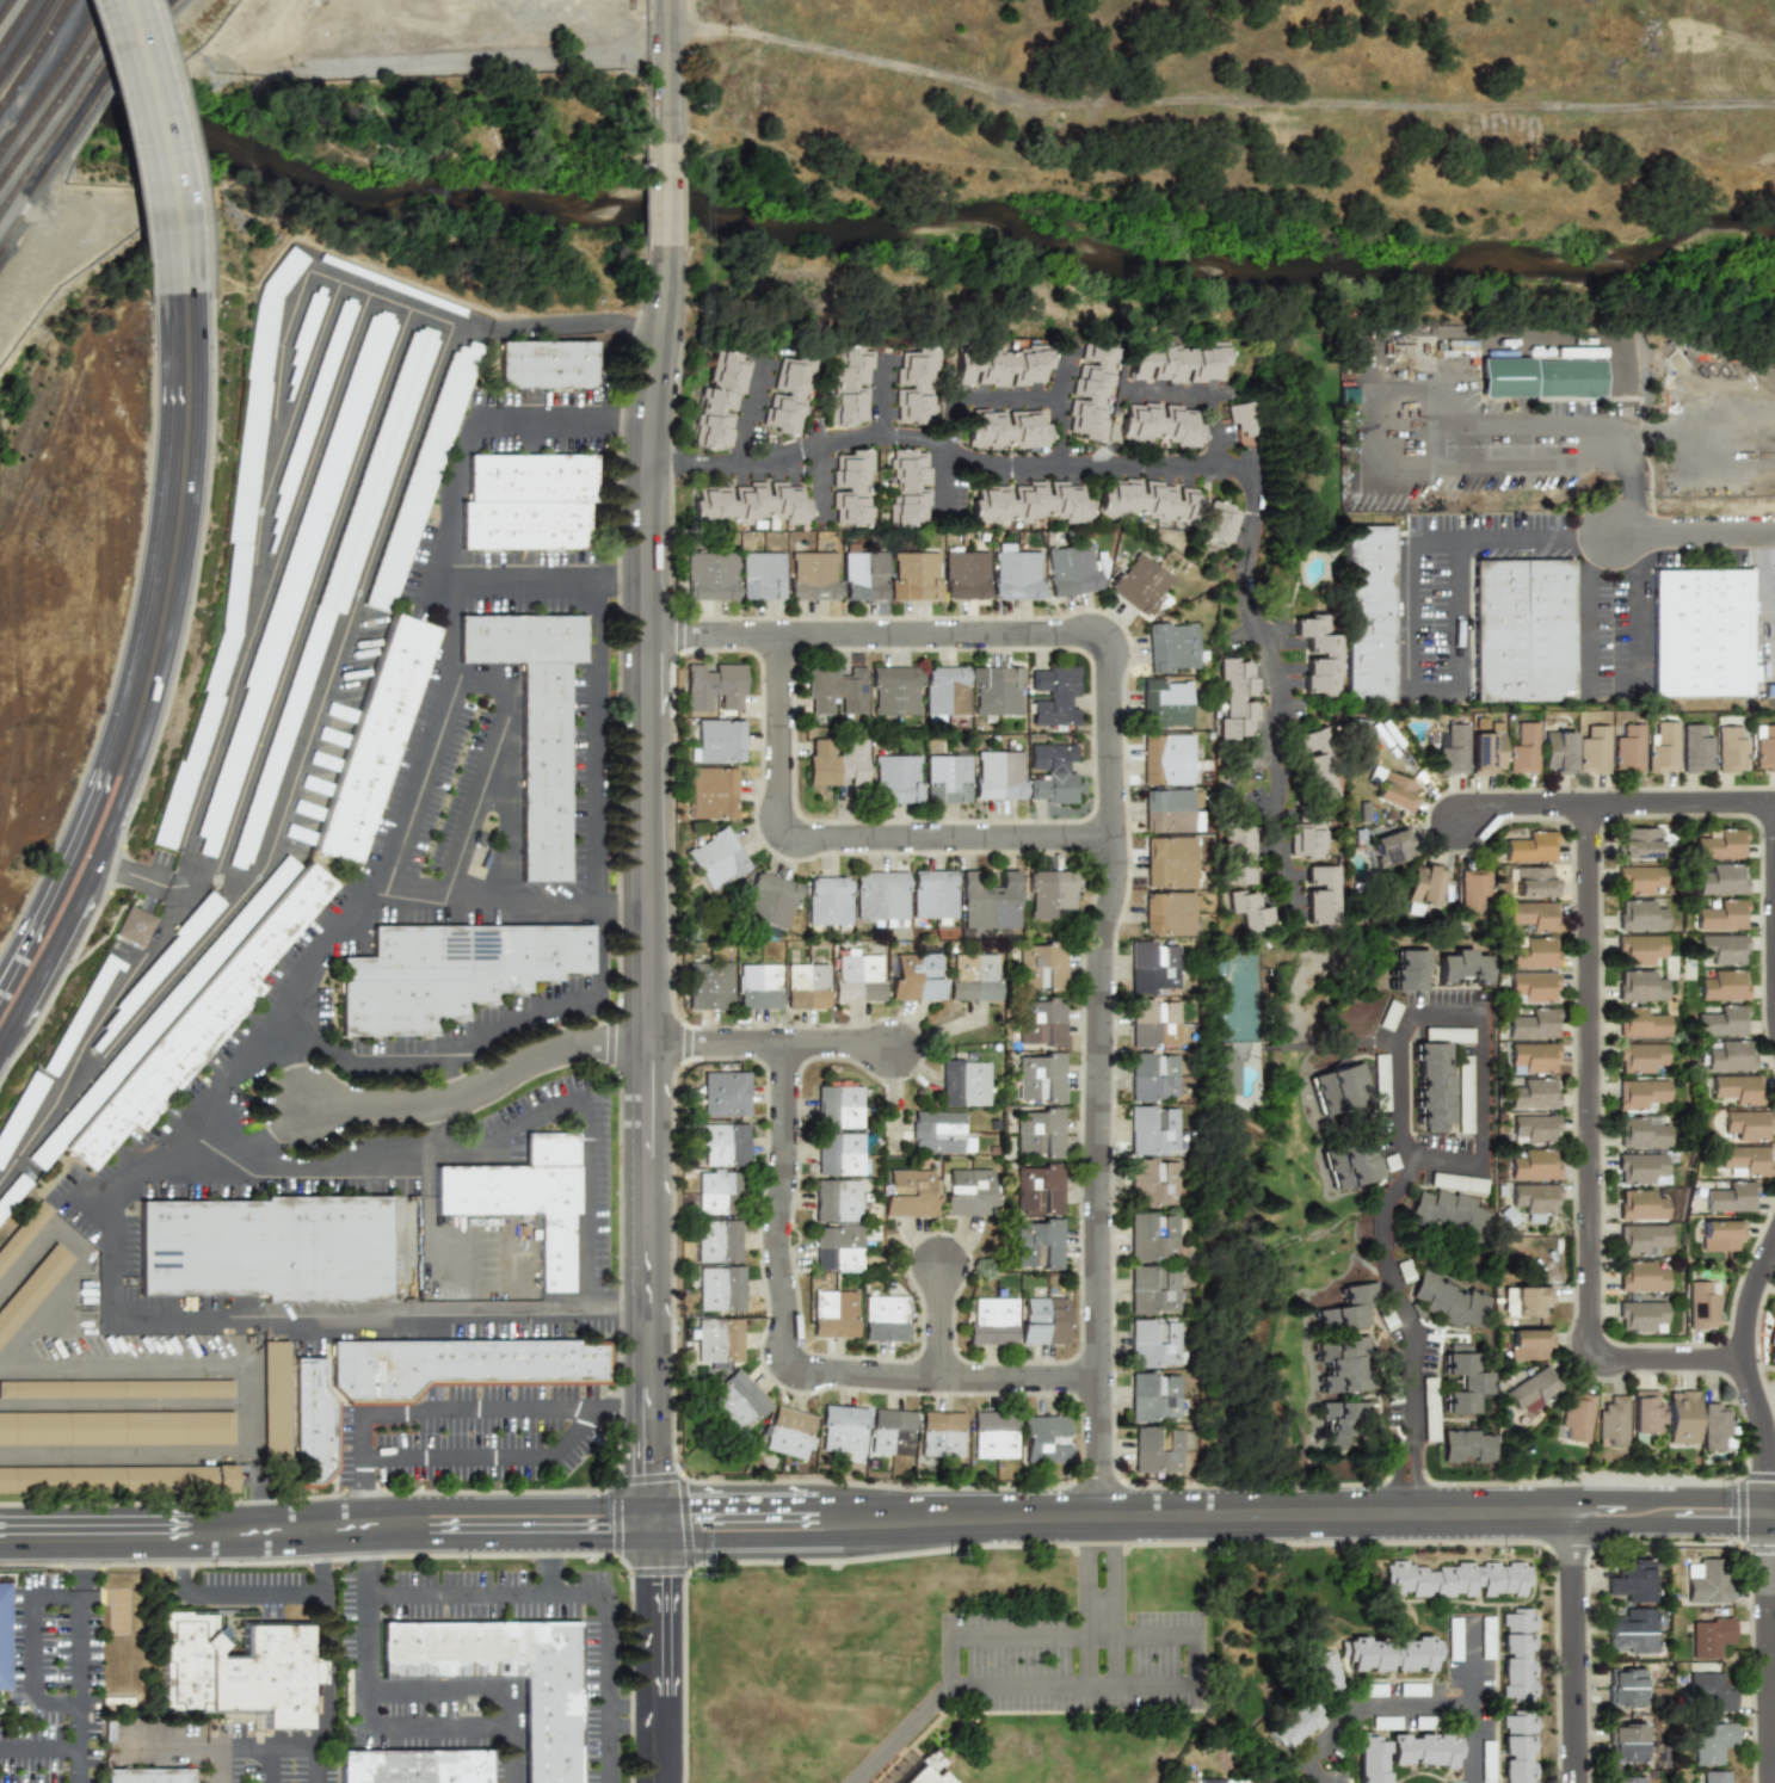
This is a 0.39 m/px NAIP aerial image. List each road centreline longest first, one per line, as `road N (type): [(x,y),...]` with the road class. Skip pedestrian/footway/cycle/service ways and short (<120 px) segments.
road 1 (secondary): [(0,1534),(1571,1511)]
road 2 (residential): [(648,630),(1080,636),(1109,649),(1109,894),(1093,955),(1102,1517)]
road 3 (tertiary): [(665,247),(648,593),(655,1525)]
road 4 (track): [(667,31),(726,32),(1039,100),(1774,106)]
road 5 (residential): [(1589,804),(1589,1344),(1613,1356),(1739,1356)]
road 6 (residential): [(785,1042),(776,1229),(784,1344),(801,1371),(1097,1378)]
road 7 (residential): [(1109,831),(803,837),(779,818),(775,636)]
road 8 (secondary): [(127,747),(178,522),(185,294)]
road 9 (residential): [(646,1038),(591,1038),(535,1054),(483,1088),(419,1112),(307,1104),(266,1024)]
road 10 (secondary): [(0,1044),(98,862),(127,781),(127,747)]
road 11 (secondary): [(185,294),(170,180),(120,0)]
road 12 (residential): [(1470,1782),(1469,1698),(1362,1698),(1312,1744),(1316,1782)]
road 13 (secondary): [(127,747),(103,772),(0,988)]
road 14 (residential): [(1572,1782),(1571,1511)]
road 15 (residential): [(1765,1499),(1758,1403),(1739,1356),(1744,1314),(1774,1240)]
road 16 (residential): [(655,1525),(651,1782)]
road 17 (residential): [(1765,1526),(1767,1782)]
road 18 (residential): [(893,1044),(646,1038)]
road 19 (residential): [(1589,804),(1774,802)]
road 20 (residential): [(1774,531),(1615,532)]
road 21 (tertiary): [(667,0),(665,144)]
road 22 (residential): [(1457,821),(1485,808),(1589,804)]

